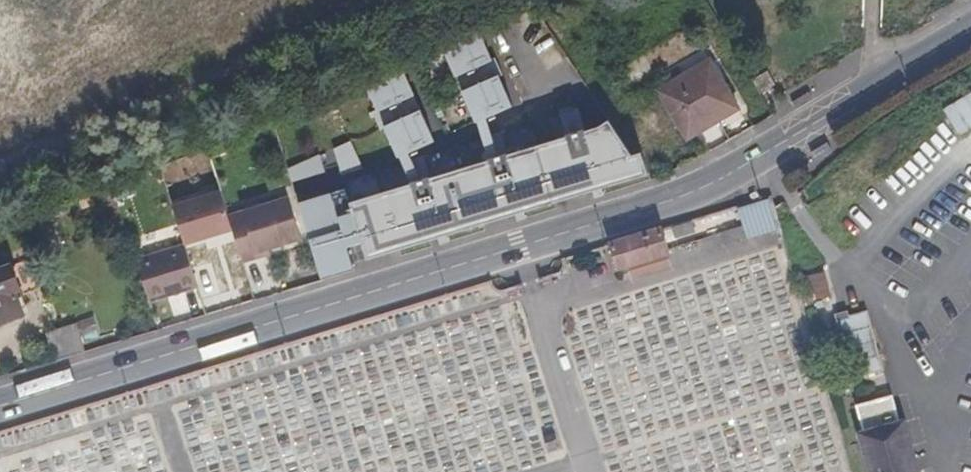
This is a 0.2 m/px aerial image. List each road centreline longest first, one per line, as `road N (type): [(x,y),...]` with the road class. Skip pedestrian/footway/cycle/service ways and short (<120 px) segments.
road 1 (residential): [(0,407),(690,192),(970,30)]

